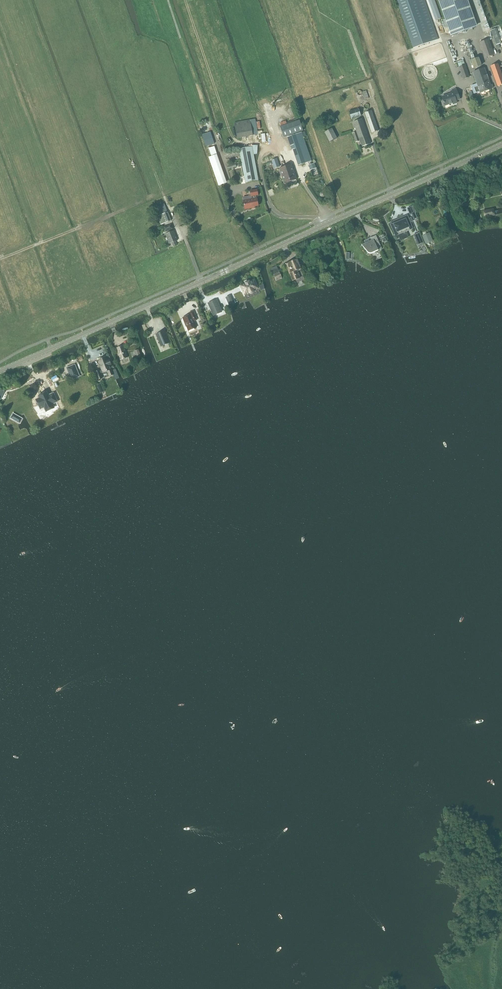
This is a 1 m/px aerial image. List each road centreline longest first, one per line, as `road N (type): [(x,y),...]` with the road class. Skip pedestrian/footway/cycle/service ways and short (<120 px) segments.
road 1 (secondary): [(0,371),(501,144)]

